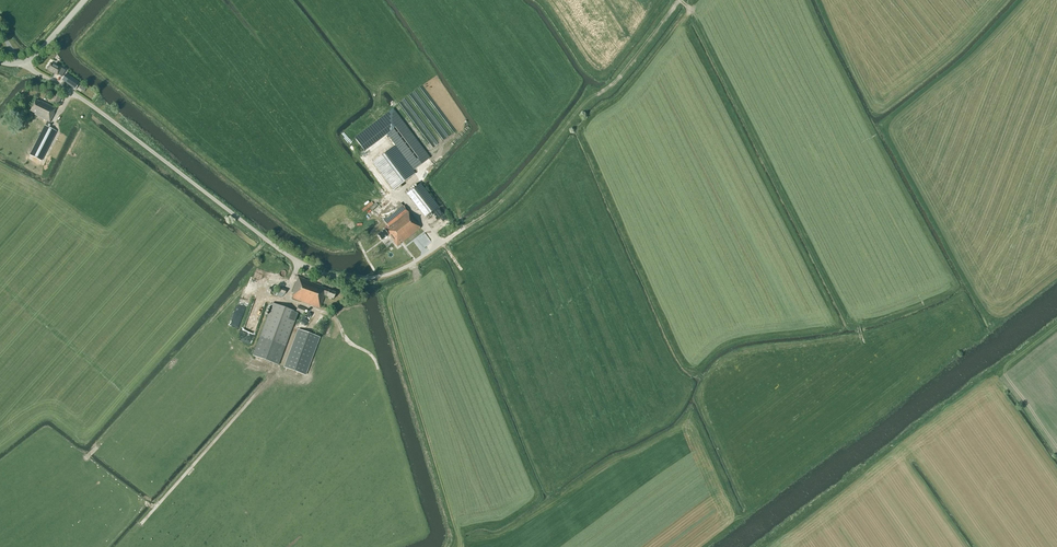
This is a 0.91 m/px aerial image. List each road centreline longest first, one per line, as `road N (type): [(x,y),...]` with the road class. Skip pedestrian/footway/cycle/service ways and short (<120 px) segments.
road 1 (unclassified): [(355,279),(295,261),(24,62)]
road 2 (track): [(679,0),(697,20),(859,335)]
road 3 (track): [(679,0),(616,84),(577,113),(500,204),(442,243)]
road 4 (track): [(409,262),(416,280),(398,289),(392,310),(459,527),(456,546)]

